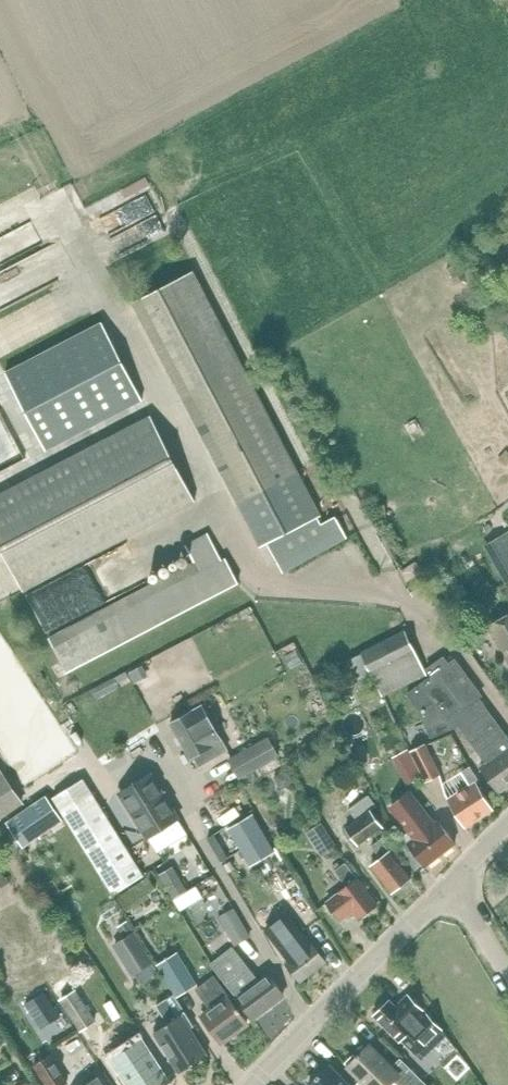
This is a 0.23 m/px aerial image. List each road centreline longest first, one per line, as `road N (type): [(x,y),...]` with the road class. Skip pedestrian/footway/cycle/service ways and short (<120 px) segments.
road 1 (tertiary): [(253,1084),(453,885)]

